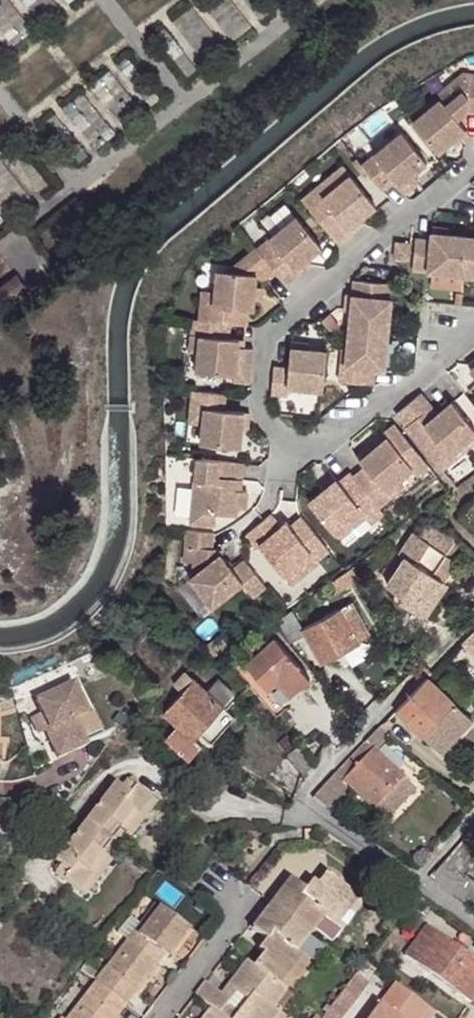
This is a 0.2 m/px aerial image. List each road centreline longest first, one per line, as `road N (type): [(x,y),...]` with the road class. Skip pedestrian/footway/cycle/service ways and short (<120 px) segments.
road 1 (residential): [(473,162),(290,312),(267,340),(256,408),(278,444),(307,454),(421,376),(460,339)]
road 2 (residential): [(299,801),(473,926)]
road 3 (residential): [(162,1017),(234,922),(234,903),(205,869)]

